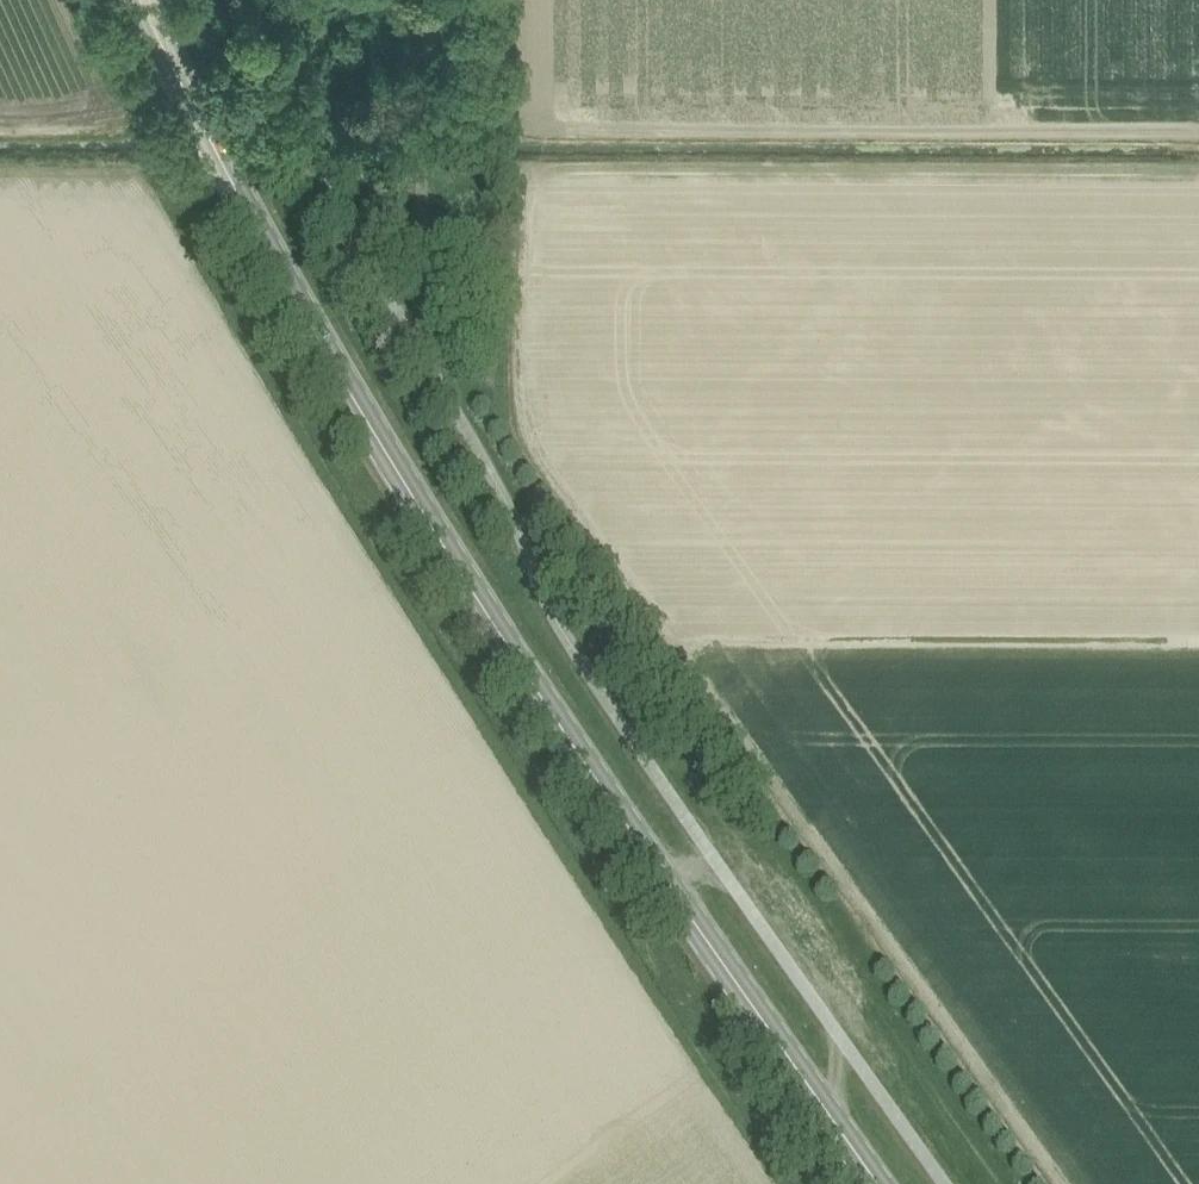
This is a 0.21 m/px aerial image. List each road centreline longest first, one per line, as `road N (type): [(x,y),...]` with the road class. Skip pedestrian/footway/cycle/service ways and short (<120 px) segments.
road 1 (primary): [(877,1183),(475,597),(309,324),(139,0)]

